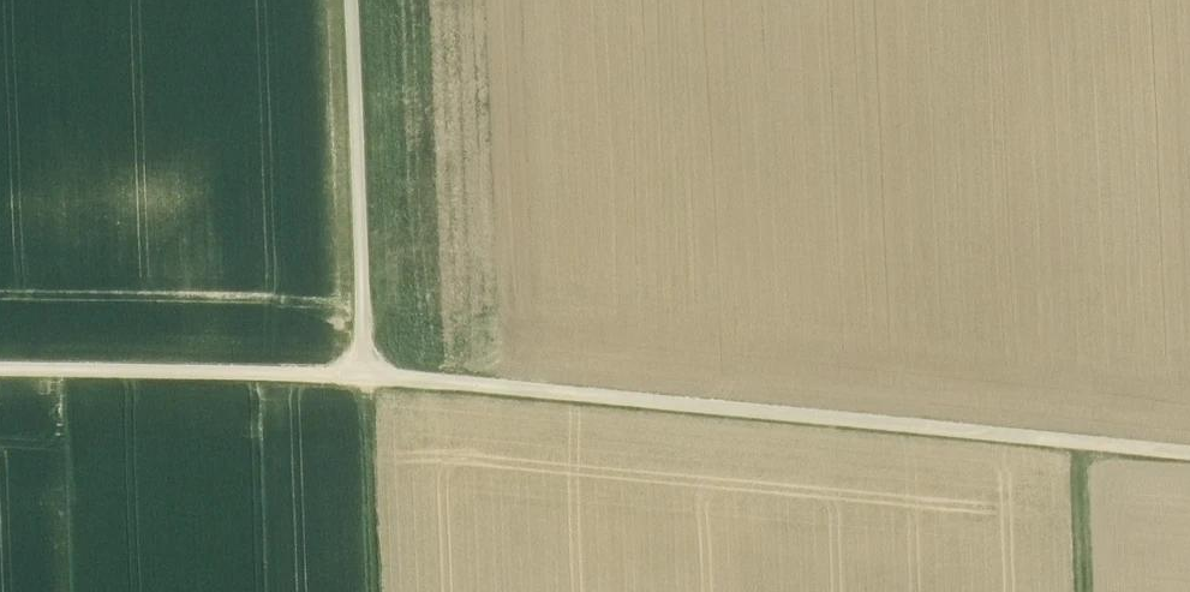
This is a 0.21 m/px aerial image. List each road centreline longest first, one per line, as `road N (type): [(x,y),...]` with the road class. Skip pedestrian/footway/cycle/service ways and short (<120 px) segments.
road 1 (track): [(1189,454),(369,373),(0,367)]
road 2 (track): [(378,591),(354,0)]
road 3 (track): [(1074,442),(1079,591)]

